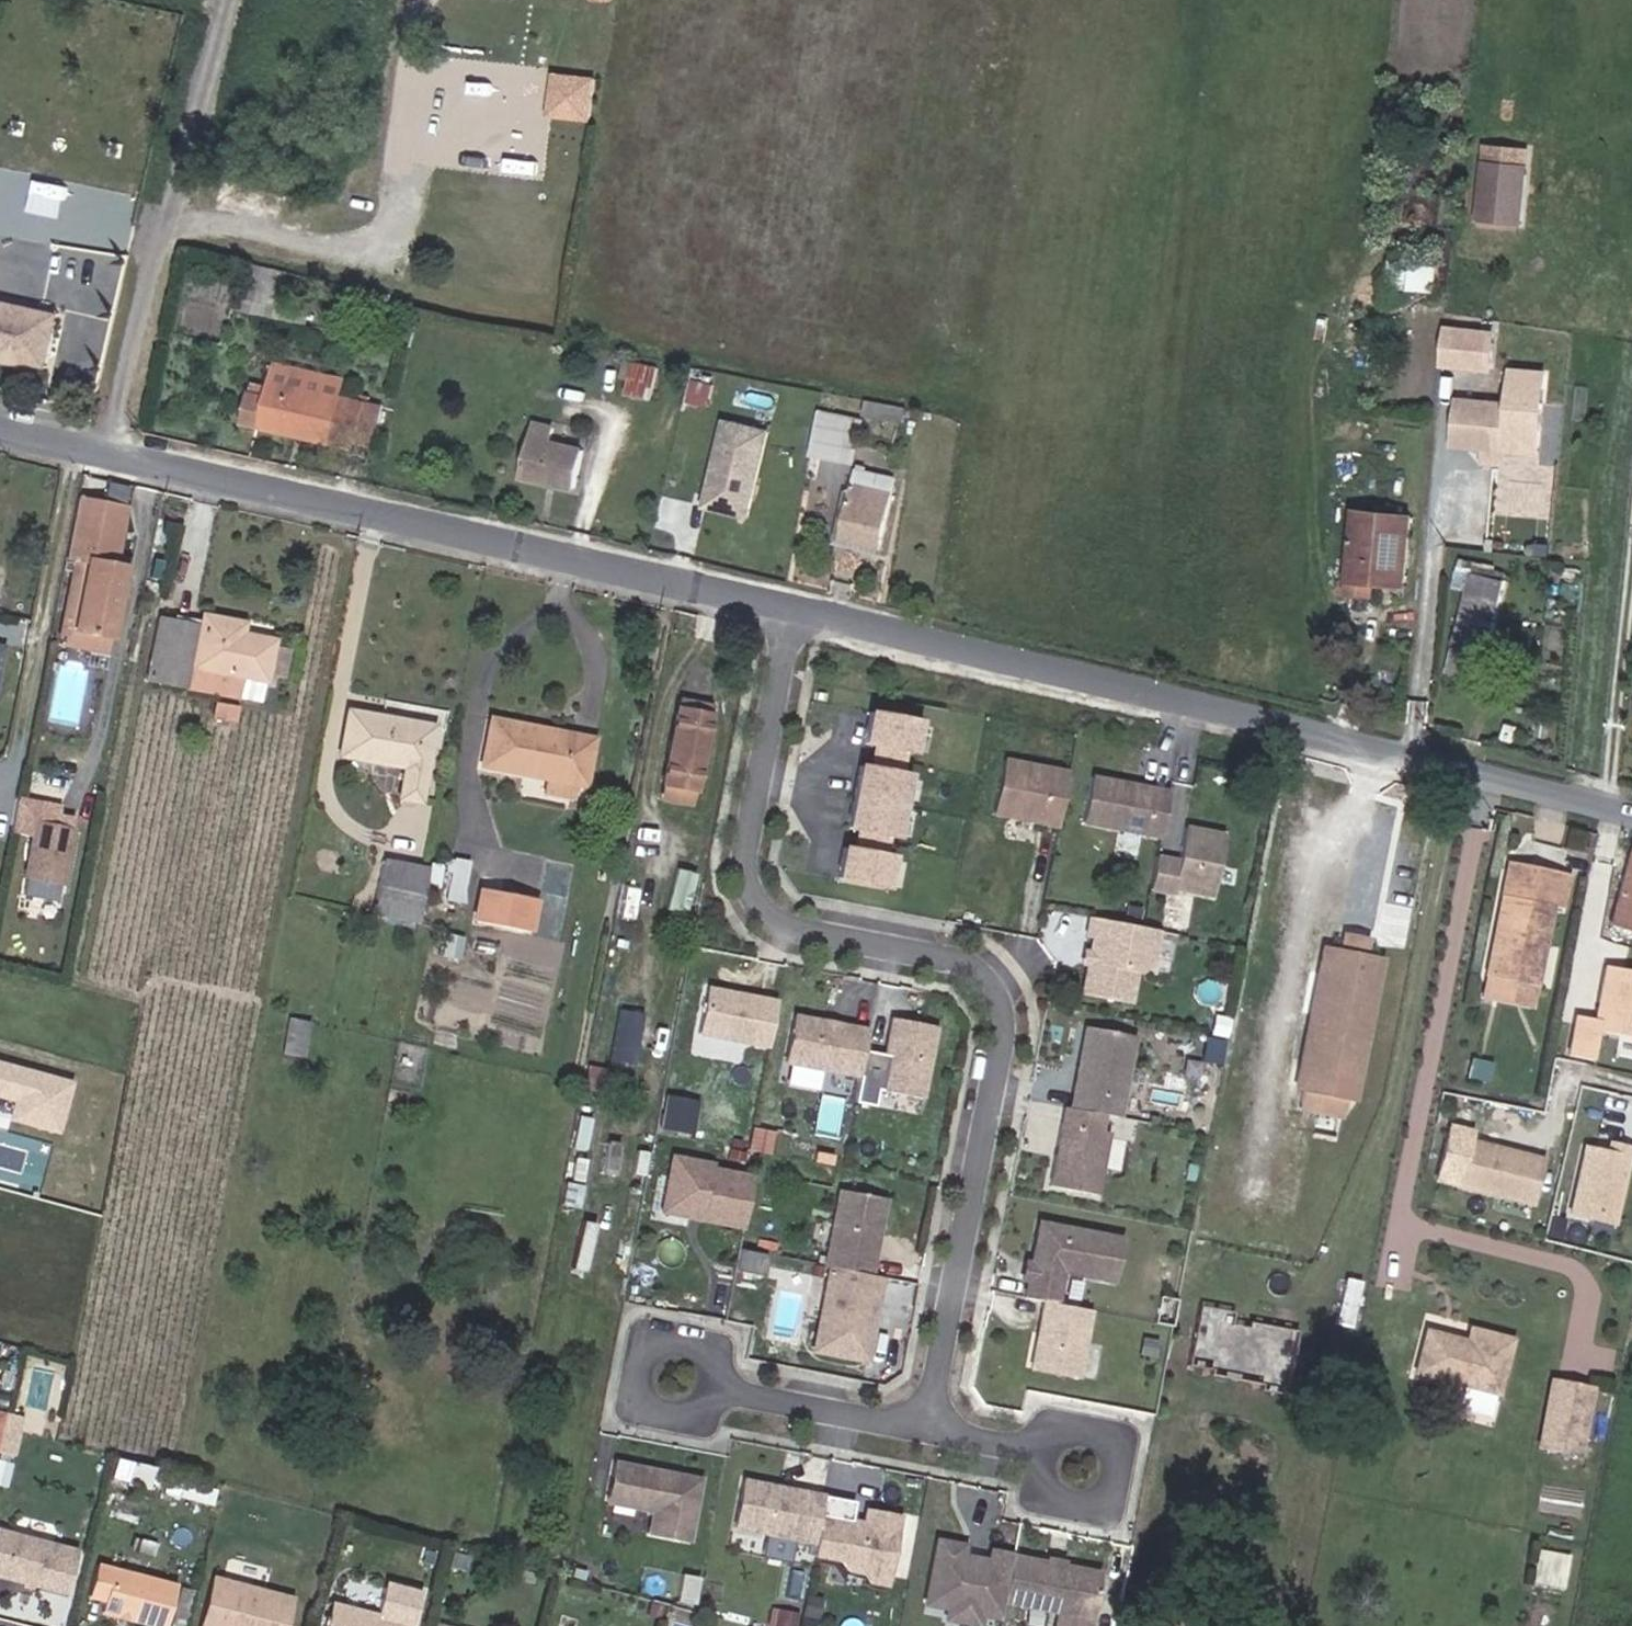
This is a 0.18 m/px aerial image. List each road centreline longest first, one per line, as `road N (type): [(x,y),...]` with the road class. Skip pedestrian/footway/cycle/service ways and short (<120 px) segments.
road 1 (residential): [(927,1429),(1003,1028),(981,968),(783,924),(747,873),(791,610)]
road 2 (residential): [(791,610),(1258,715),(1631,814)]
road 3 (residential): [(0,431),(791,610)]
road 4 (residential): [(671,1378),(927,1429)]
road 5 (residential): [(927,1429),(1081,1468)]

